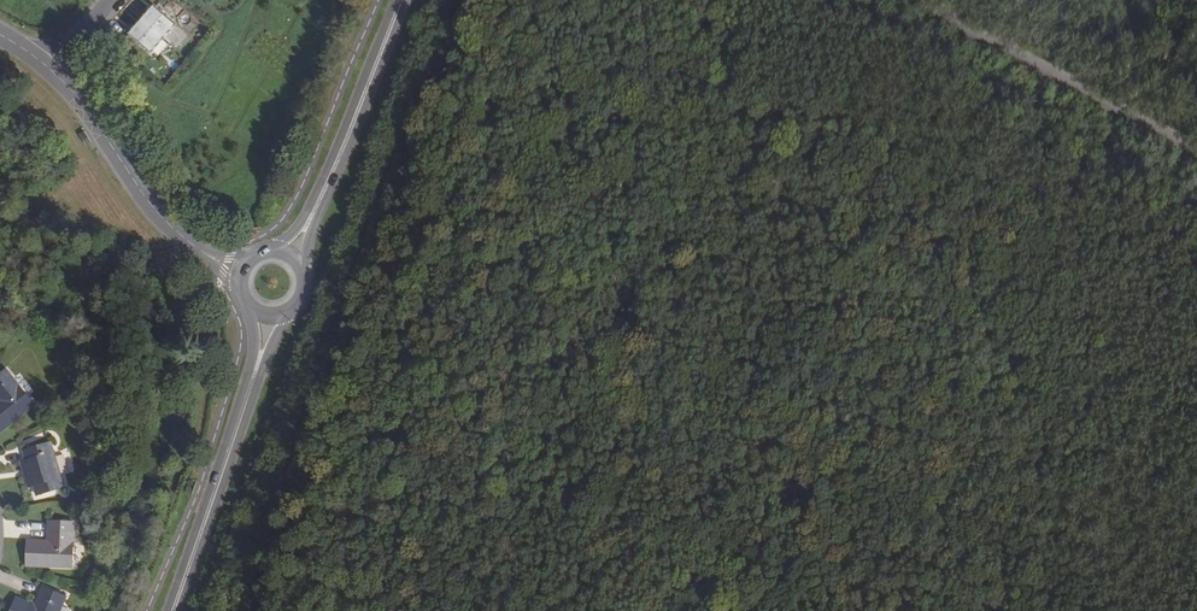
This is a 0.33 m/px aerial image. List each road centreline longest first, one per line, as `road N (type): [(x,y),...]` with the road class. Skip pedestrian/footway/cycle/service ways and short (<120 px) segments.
road 1 (unclassified): [(918,0),(1196,149)]
road 2 (residential): [(187,242),(140,193),(71,92),(0,38)]
road 3 (tertiary): [(168,610),(256,367)]
road 4 (tertiary): [(323,193),(399,0)]

